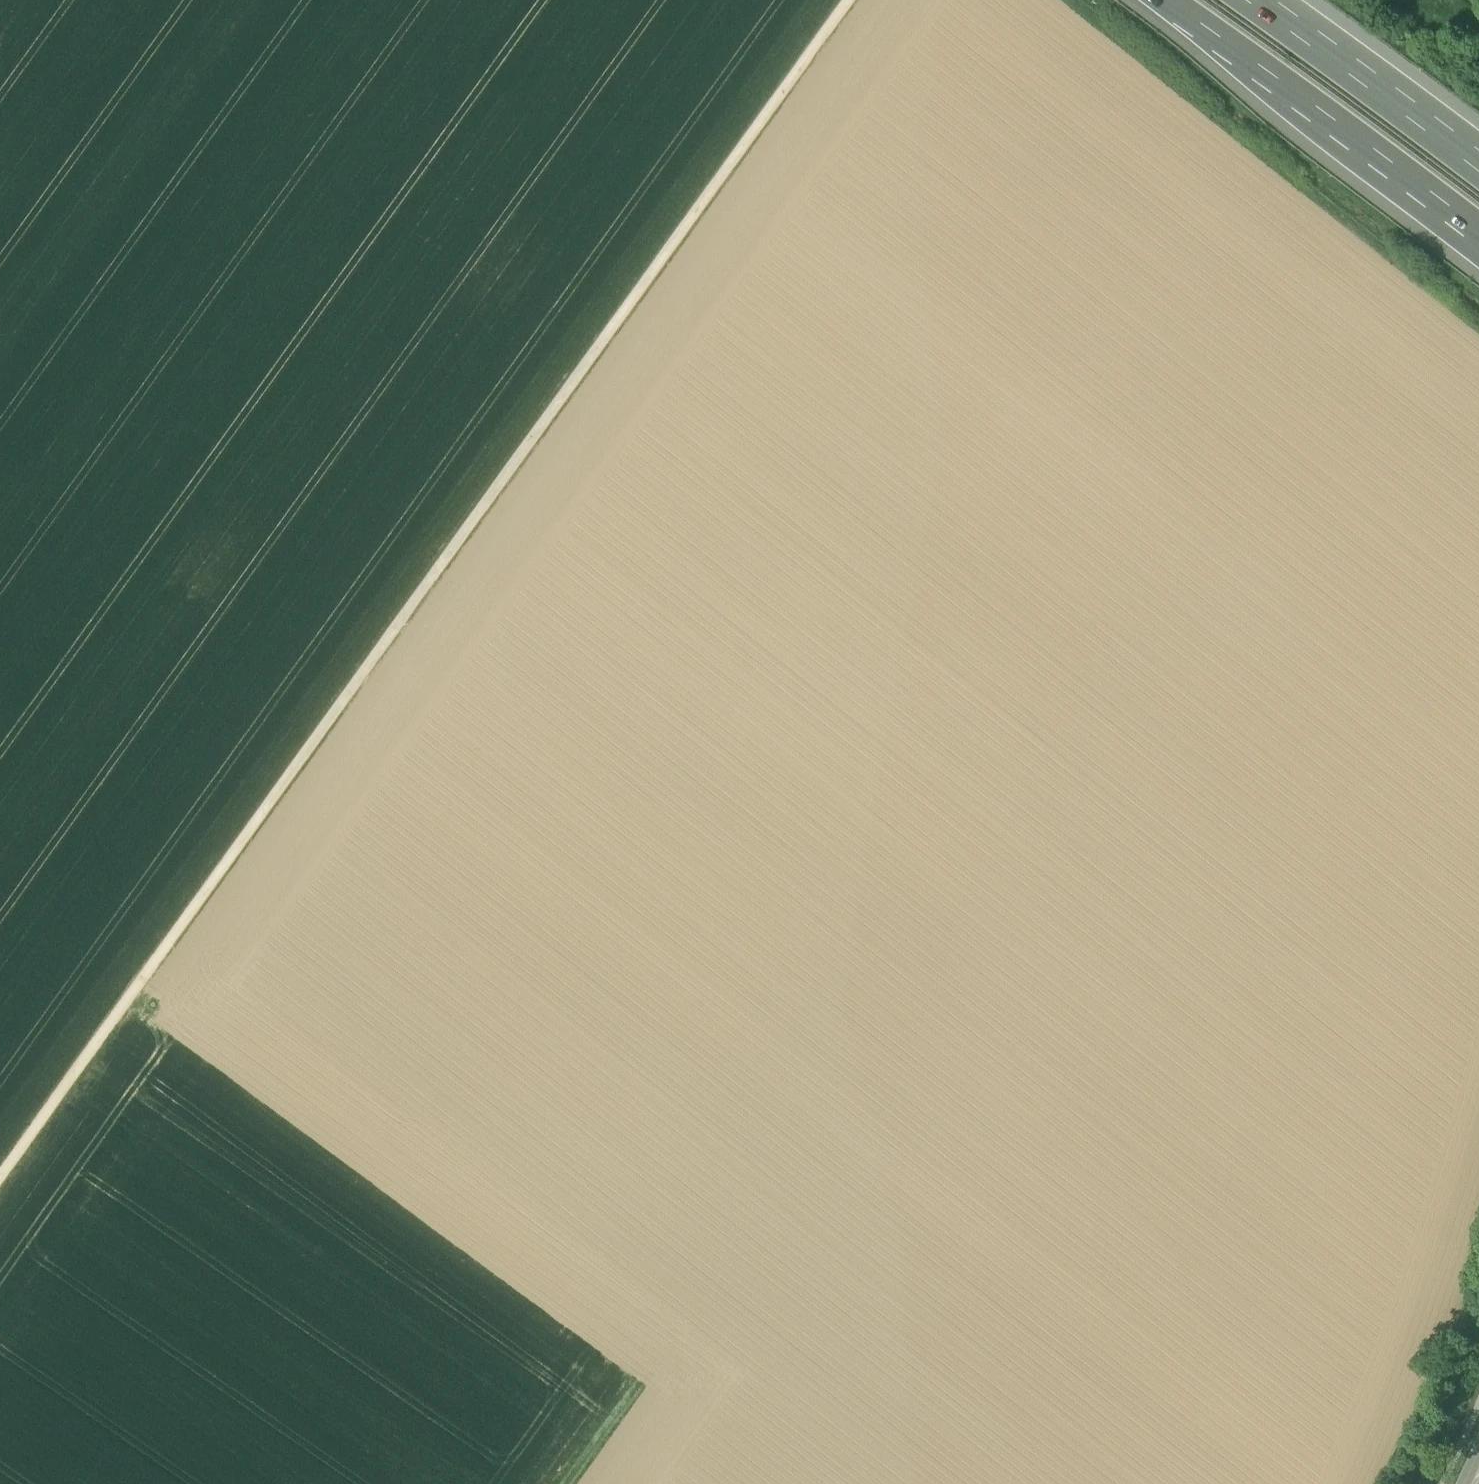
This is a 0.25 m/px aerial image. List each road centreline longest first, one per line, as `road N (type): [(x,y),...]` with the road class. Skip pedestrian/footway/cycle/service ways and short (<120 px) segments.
road 1 (track): [(0,1174),(846,0)]
road 2 (motorway): [(1164,0),(1478,229)]
road 3 (motorway): [(1478,173),(1241,0)]

